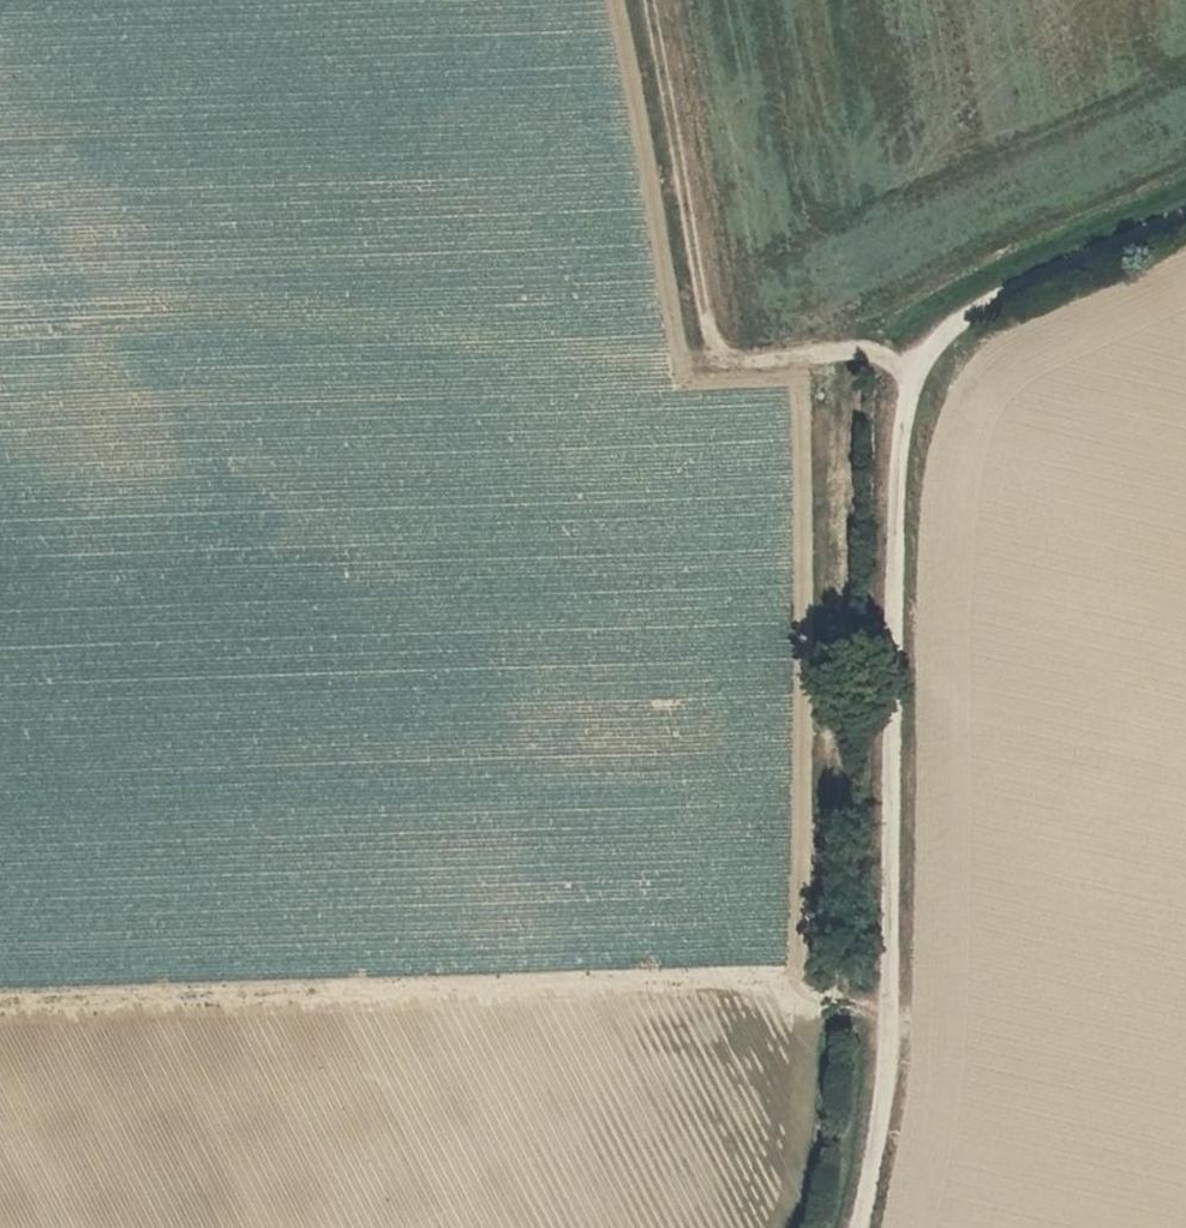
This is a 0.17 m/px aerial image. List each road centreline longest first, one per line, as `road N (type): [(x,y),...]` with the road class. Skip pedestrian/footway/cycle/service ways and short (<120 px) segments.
road 1 (track): [(1185,215),(964,323),(919,370),(900,458),(883,1113),(853,1227)]
road 2 (track): [(919,370),(716,355),(652,0)]

